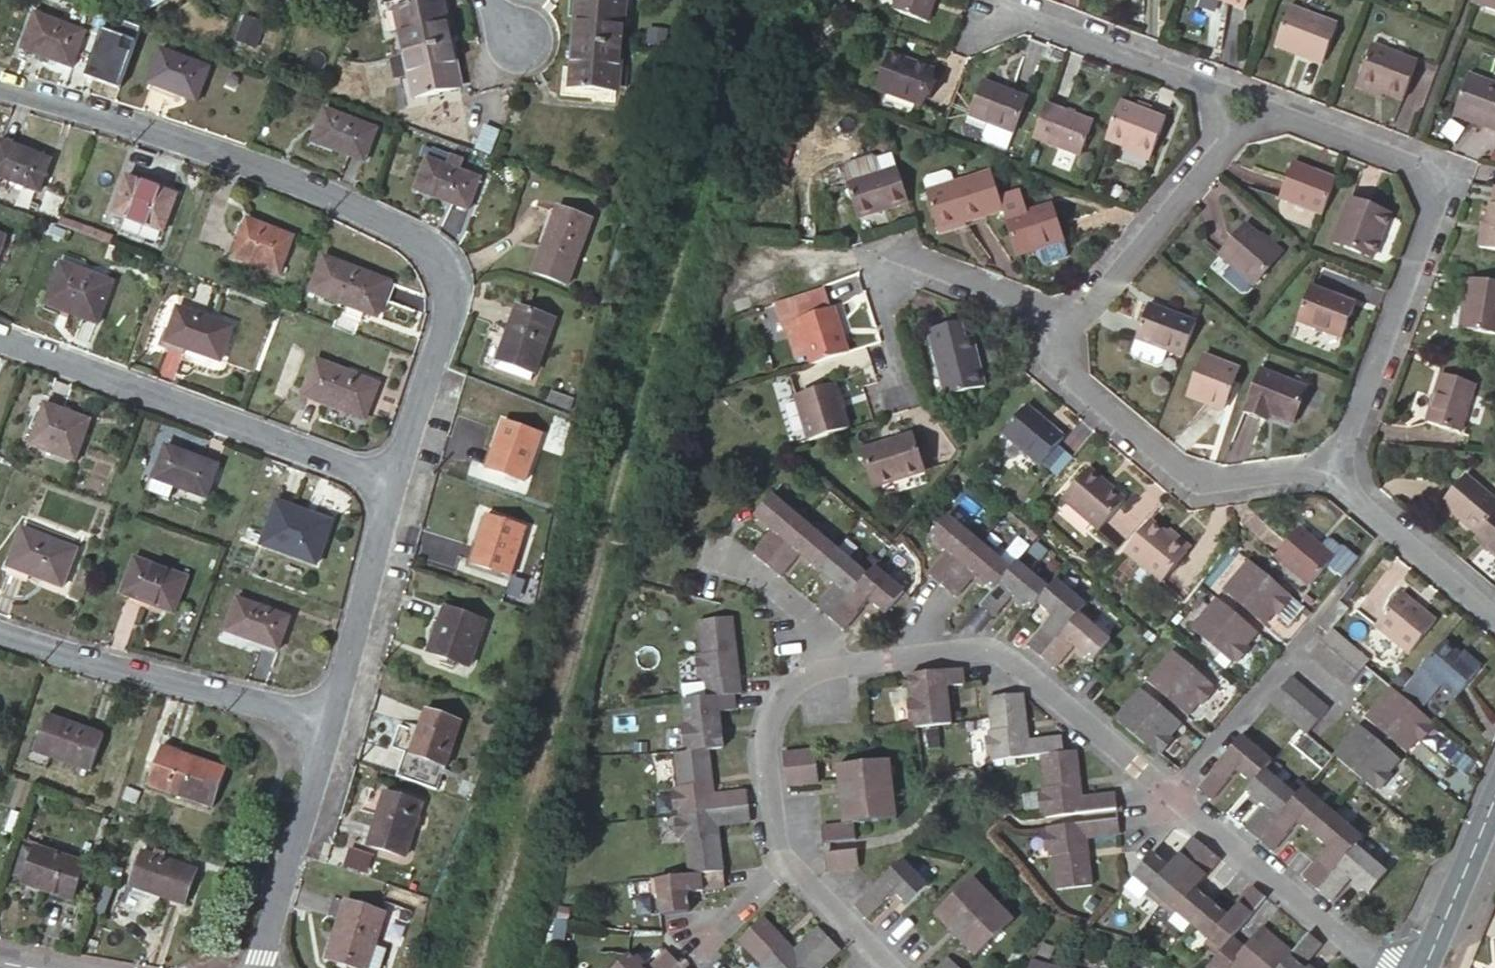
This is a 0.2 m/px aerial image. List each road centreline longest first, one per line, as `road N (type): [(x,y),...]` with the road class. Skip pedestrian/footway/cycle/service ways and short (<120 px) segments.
road 1 (residential): [(385,492),(441,335),(444,274),(421,241),(202,149),(0,87)]
road 2 (residential): [(1341,467),(1434,214),(1433,186),(1411,164),(1243,101)]
road 3 (residential): [(0,349),(385,492)]
road 4 (residential): [(1163,795),(1006,667),(960,649),(927,643),(823,667)]
road 5 (residential): [(1054,329),(1046,339),(1065,391),(1195,489),(1341,467)]
road 6 (residential): [(0,634),(134,678),(320,721)]
road 7 (residential): [(1243,101),(1176,195),(1054,329)]
road 8 (residential): [(1375,967),(1163,795)]
road 9 (residential): [(1243,101),(988,8)]
road 10 (residential): [(1163,795),(1287,652),(1337,697)]
road 11 (residential): [(253,967),(320,721)]
road 12 (residential): [(823,667),(797,673),(765,706),(755,743),(789,870)]
road 13 (residential): [(320,721),(385,492)]
road 14 (residential): [(1054,329),(926,269),(849,262)]
road 15 (residential): [(1494,617),(1386,521),(1341,467)]
road 16 (tertiary): [(1423,967),(1494,798)]
road 17 (residential): [(717,560),(770,581),(804,614),(823,667)]
road 18 (residential): [(789,870),(875,967)]
road 19 (residential): [(690,947),(789,870)]

